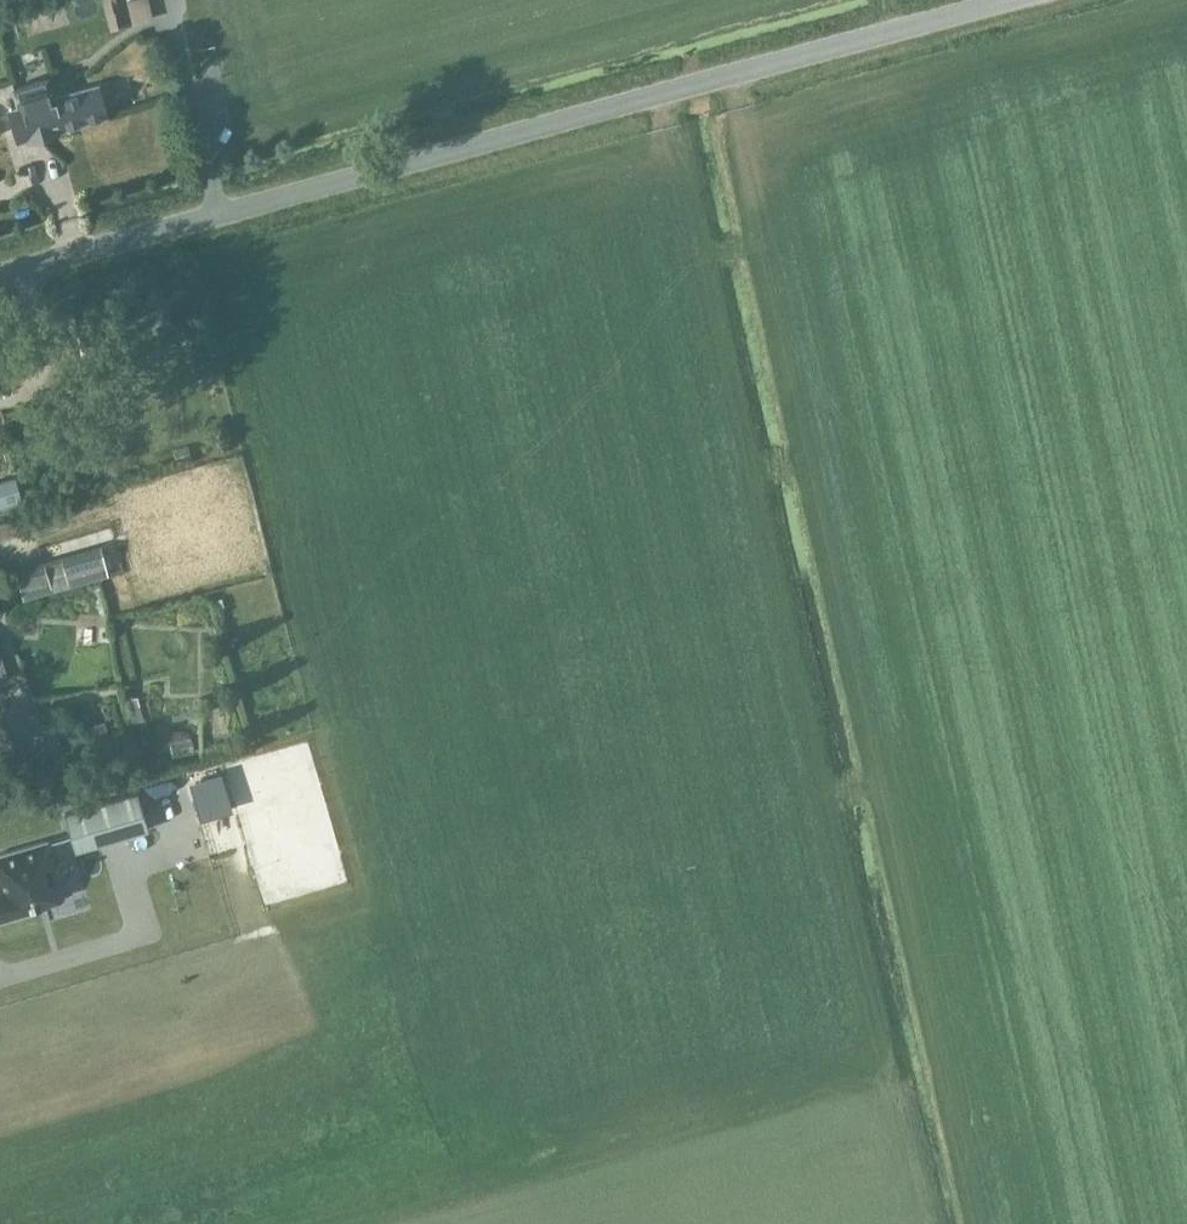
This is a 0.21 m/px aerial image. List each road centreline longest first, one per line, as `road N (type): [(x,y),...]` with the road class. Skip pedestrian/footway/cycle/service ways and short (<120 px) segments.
road 1 (unclassified): [(0,276),(1010,0)]

